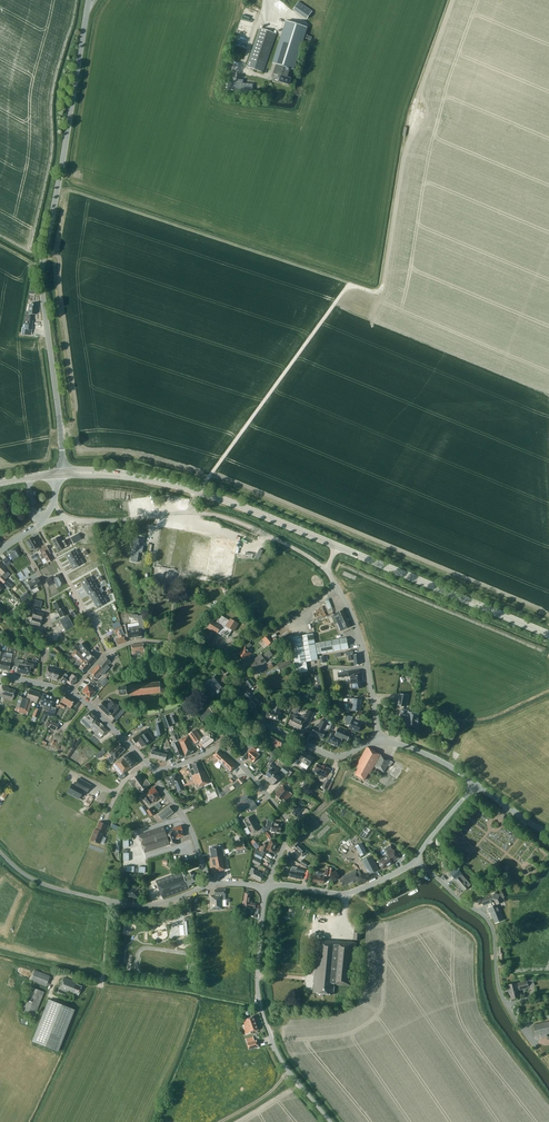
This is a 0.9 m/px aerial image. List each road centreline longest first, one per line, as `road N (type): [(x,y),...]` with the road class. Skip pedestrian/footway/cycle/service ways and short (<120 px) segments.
road 1 (tertiary): [(61,474),(41,274),(87,9)]
road 2 (unclassified): [(198,492),(349,286),(379,293)]
road 3 (unclassified): [(331,1121),(281,1058),(259,999),(267,886)]
road 4 (tertiary): [(548,635),(338,548)]
road 5 (residential): [(522,1026),(499,987),(487,918),(416,859)]
road 6 (residential): [(108,652),(144,641),(217,651),(261,688),(260,724)]
road 7 (residential): [(379,740),(360,639),(326,570)]
road 8 (residential): [(267,886),(288,819),(222,741)]
road 9 (unclassified): [(267,886),(347,895),(416,859)]
road 10 (residential): [(41,685),(47,593),(18,538)]
road 11 (tertiary): [(338,548),(198,492)]
road 12 (residential): [(326,570),(227,517),(189,513)]
road 13 (residential): [(37,527),(108,652)]
road 14 (tertiary): [(198,492),(120,474),(61,474)]
road 15 (residential): [(213,884),(156,768)]
road 16 (unclassified): [(260,724),(334,757),(379,740)]
road 17 (unclassified): [(111,902),(42,884),(0,852)]
road 18 (residential): [(189,513),(65,518)]

